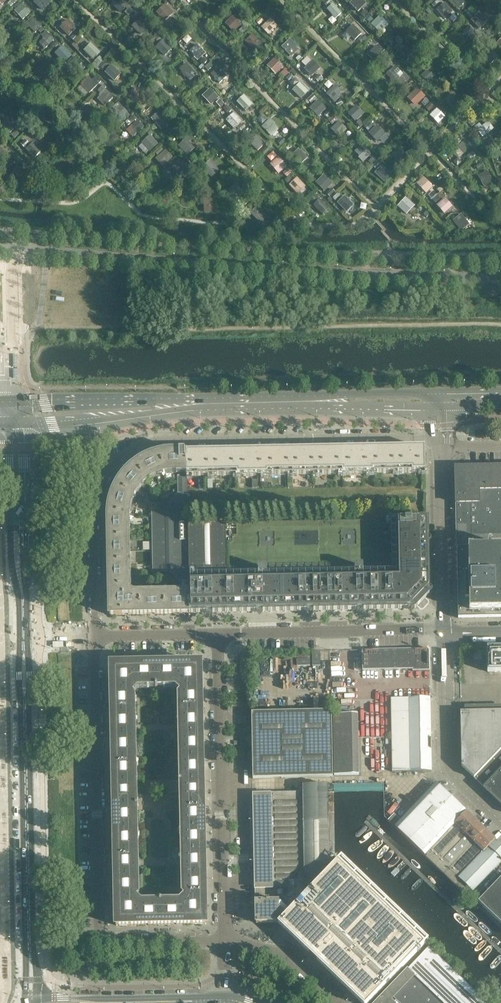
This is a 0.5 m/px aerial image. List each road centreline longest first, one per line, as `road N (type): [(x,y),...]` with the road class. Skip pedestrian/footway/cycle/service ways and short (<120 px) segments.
road 1 (residential): [(94,638),(98,500),(127,452),(159,441),(441,439)]
road 2 (residential): [(225,939),(100,936),(94,638)]
road 3 (secondary): [(30,1002),(24,639)]
road 4 (unclassified): [(222,637),(444,633)]
road 5 (unclassified): [(500,821),(449,768),(444,633)]
road 6 (secondary): [(207,403),(8,402)]
road 7 (unclassified): [(444,633),(441,446)]
road 8 (secondary): [(24,426),(207,403)]
road 9 (unclassified): [(223,793),(222,637)]
road 10 (secondary): [(440,392),(305,401)]
road 11 (secondary): [(305,401),(440,406)]
road 12 (tertiary): [(223,1000),(90,1002)]
road 13 (unclassified): [(336,1002),(268,951),(225,939)]
road 14 (unclassified): [(94,638),(222,637)]

